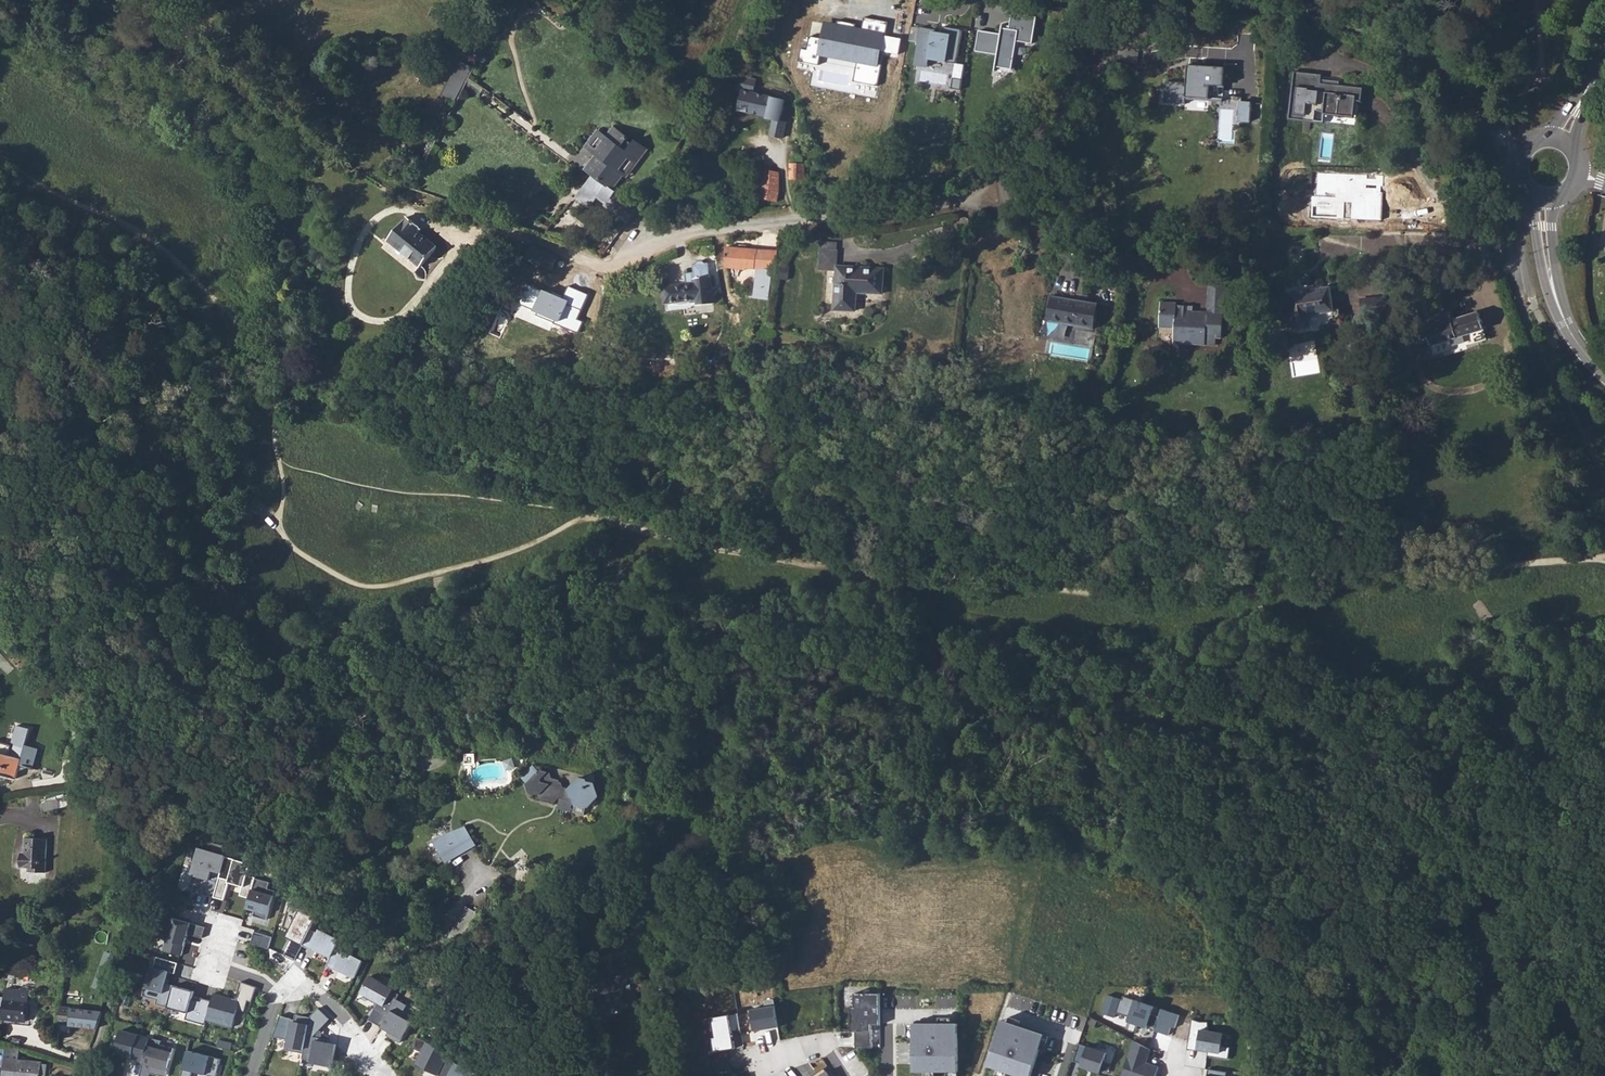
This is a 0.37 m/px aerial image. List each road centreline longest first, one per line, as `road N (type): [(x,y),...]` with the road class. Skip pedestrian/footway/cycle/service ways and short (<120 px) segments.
road 1 (track): [(1593,559),(1216,598),(1142,598),(674,544),(590,512)]
road 2 (track): [(279,383),(280,518),(288,539),(340,576),(381,584),(502,557),(590,512)]
road 3 (residential): [(515,234),(610,271),(656,239),(704,229),(980,204)]
road 4 (track): [(120,678),(69,602),(51,499),(54,460),(0,337)]
road 5 (track): [(279,383),(278,368),(262,361),(246,330),(174,260),(0,158)]
road 6 (residential): [(1497,140),(1428,65),(1374,33),(1328,17),(1207,0)]
road 7 (track): [(1542,226),(1517,226),(1512,234),(1521,304),(1604,476)]
road 8 (residential): [(1005,180),(1078,84),(1170,0)]
road 9 (secondary): [(1604,377),(1561,317),(1542,226)]
road 10 (track): [(529,1075),(412,967)]
road 11 (residential): [(274,992),(318,992),(394,1075)]
road 12 (residential): [(274,992),(219,969),(214,923),(168,906)]

